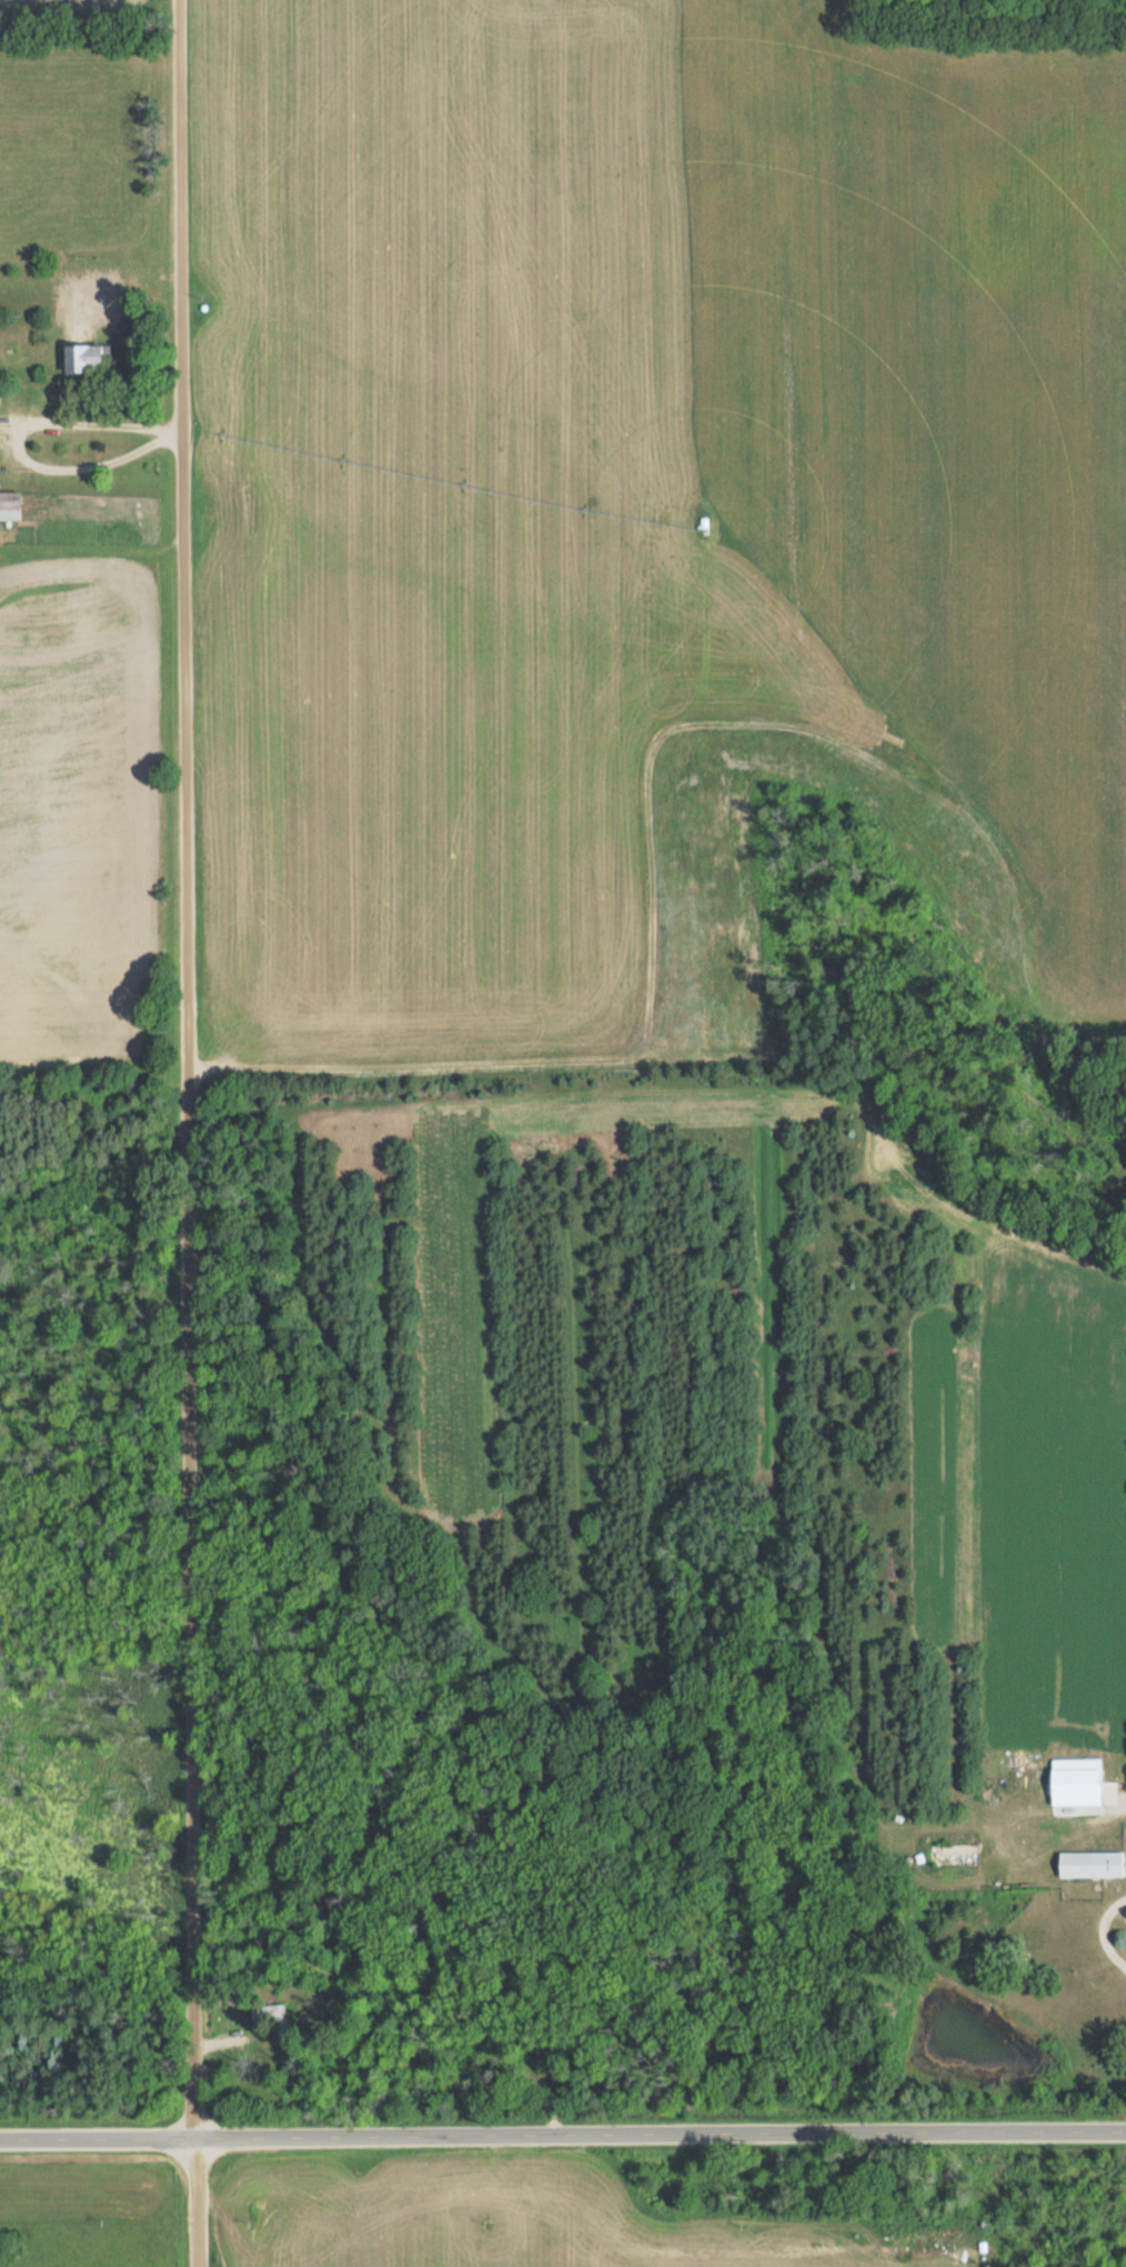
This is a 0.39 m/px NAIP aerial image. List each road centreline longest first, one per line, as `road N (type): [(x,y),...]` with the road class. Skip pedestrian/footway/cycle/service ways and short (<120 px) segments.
road 1 (residential): [(193,2138),(179,0)]
road 2 (tertiary): [(193,2138),(1125,2131)]
road 3 (tertiary): [(0,2139),(193,2138)]
road 4 (residential): [(195,2266),(193,2138)]

